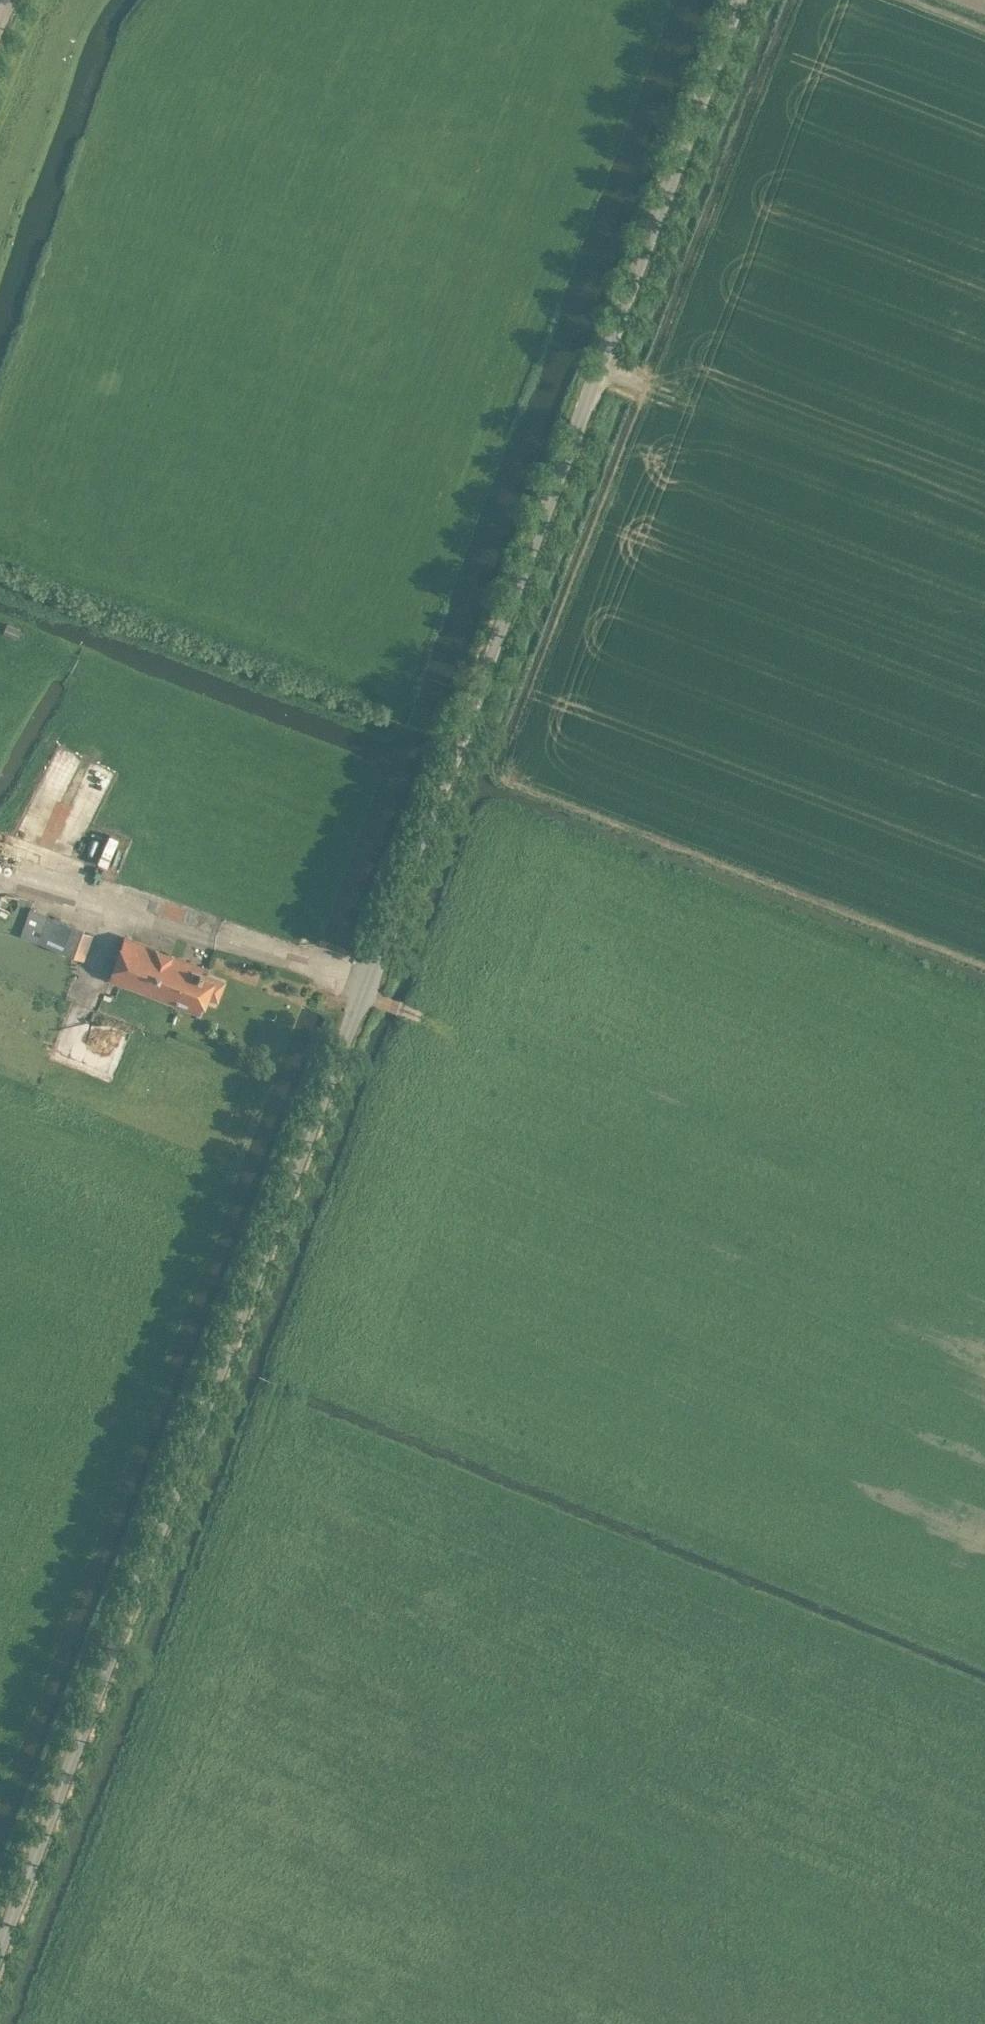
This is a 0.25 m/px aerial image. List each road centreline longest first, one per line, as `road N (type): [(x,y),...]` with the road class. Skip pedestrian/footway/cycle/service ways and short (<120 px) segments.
road 1 (unclassified): [(0,1949),(740,0)]

